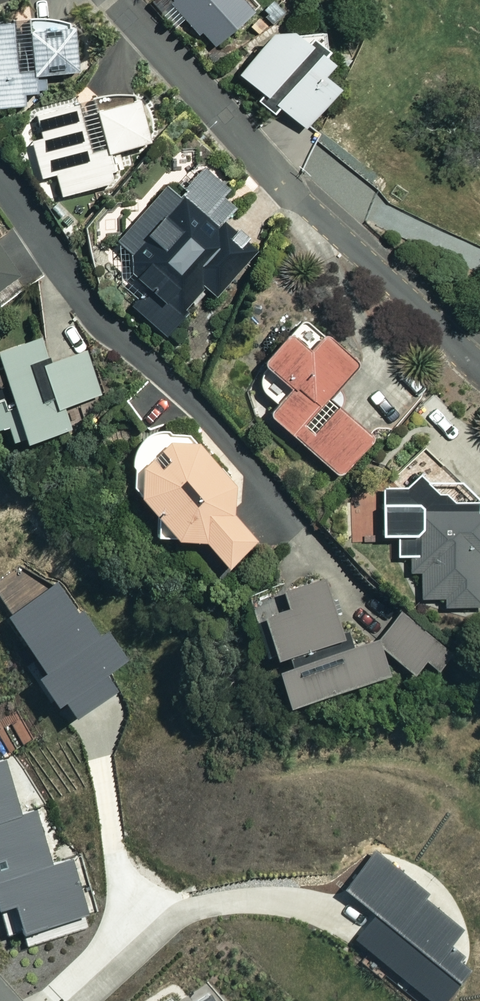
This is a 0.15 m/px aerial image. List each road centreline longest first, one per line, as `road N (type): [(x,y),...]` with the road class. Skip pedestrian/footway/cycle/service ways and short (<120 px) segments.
road 1 (residential): [(118,0),(284,185),(479,366)]
road 2 (residential): [(182,399),(103,325),(0,183)]

